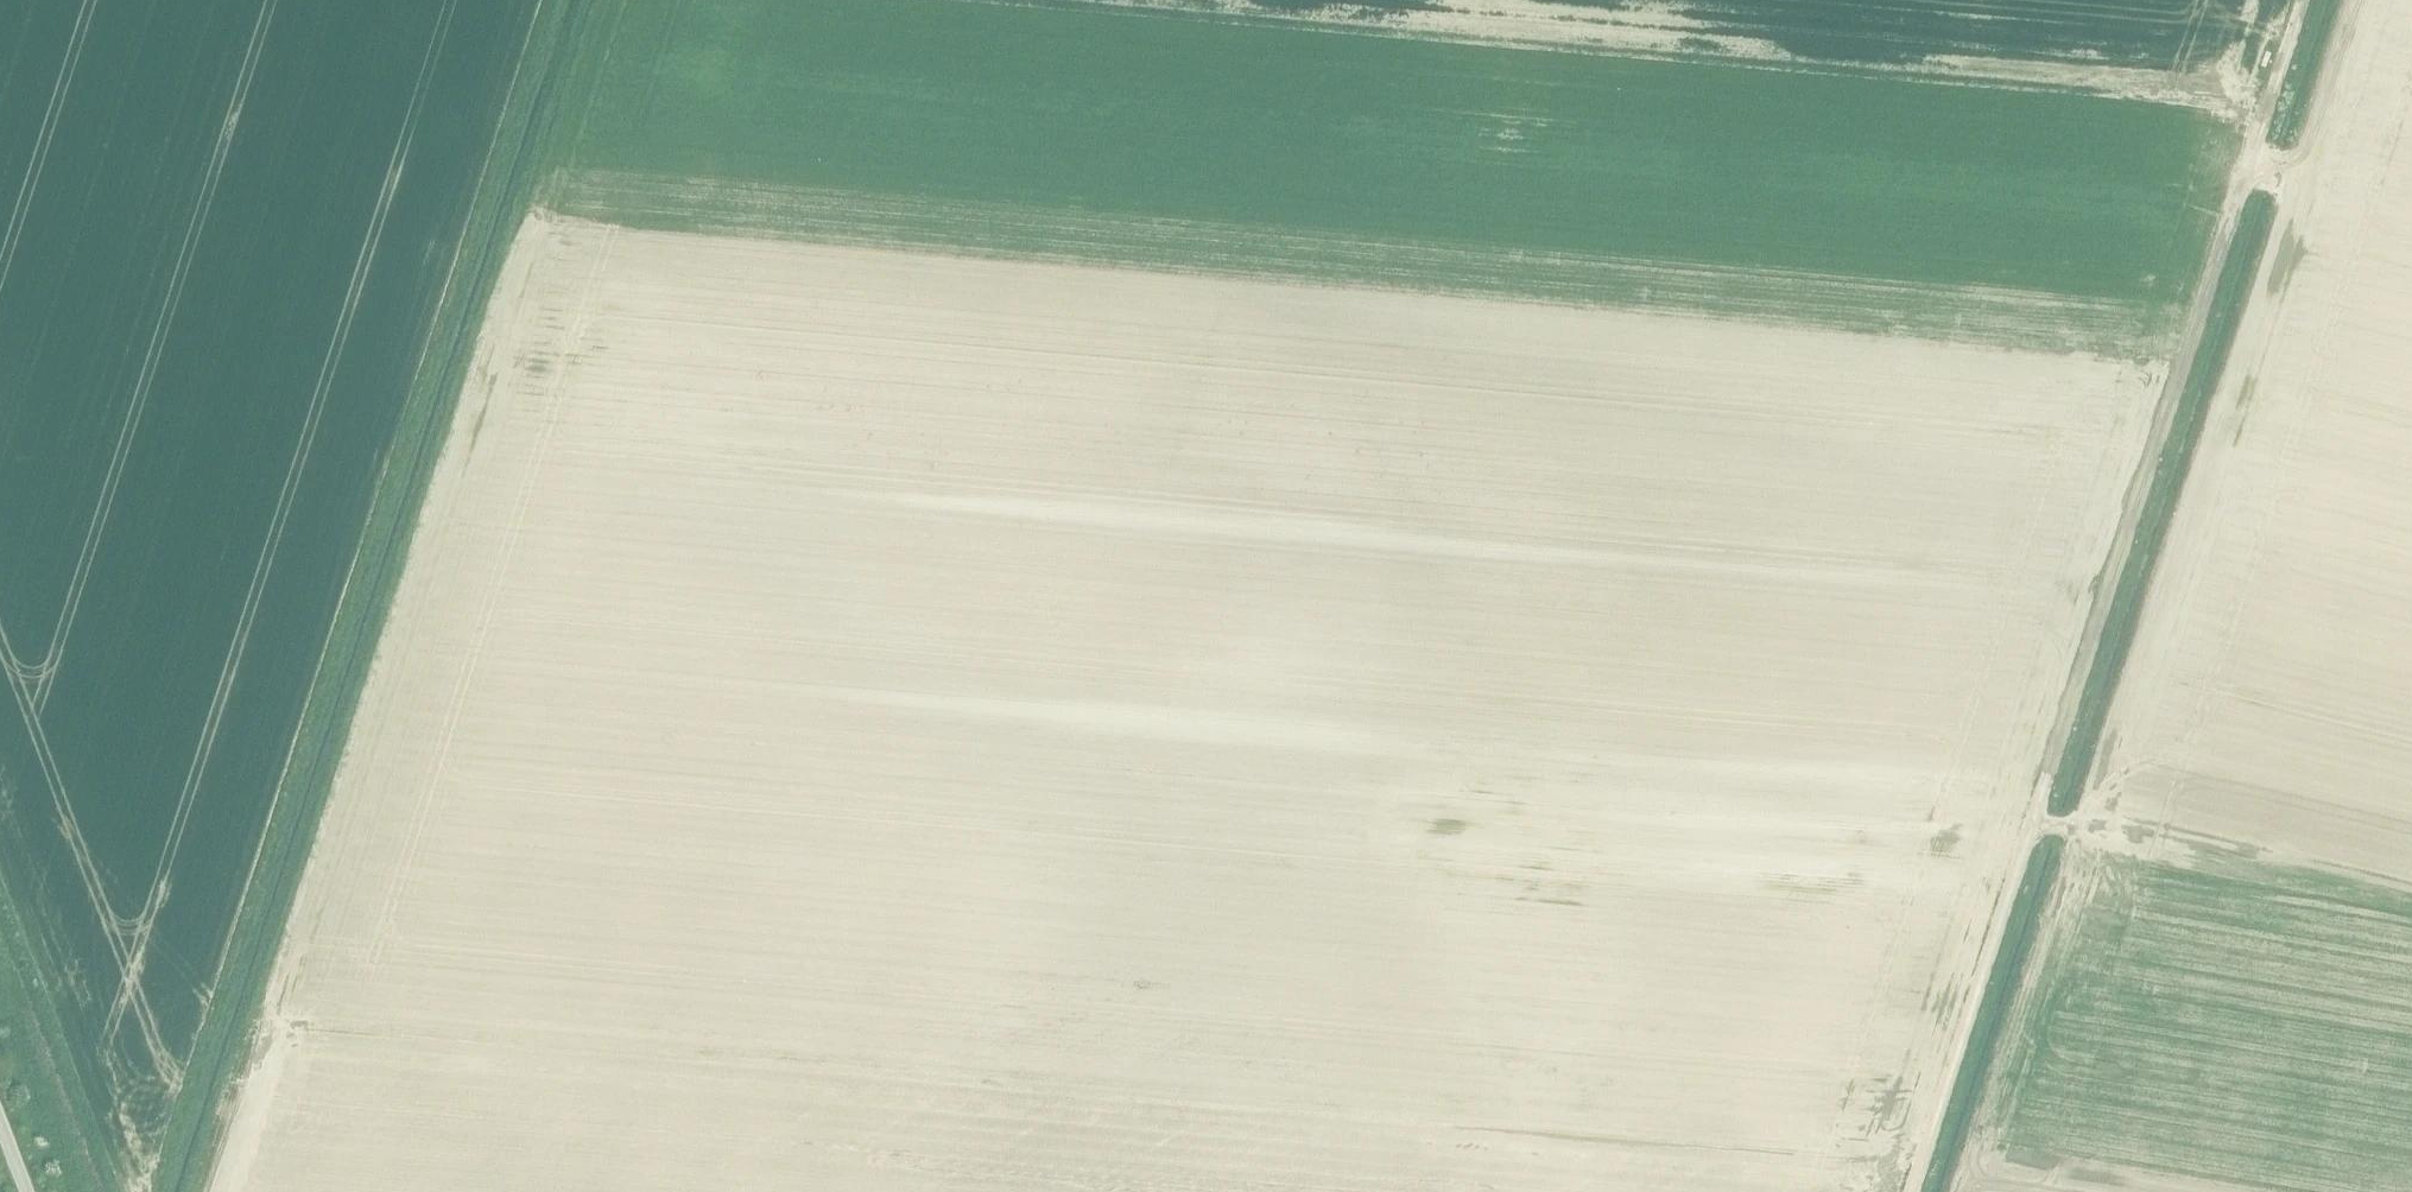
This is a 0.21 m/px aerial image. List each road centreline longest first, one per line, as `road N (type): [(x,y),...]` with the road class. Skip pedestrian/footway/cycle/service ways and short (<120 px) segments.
road 1 (track): [(2302,0),(1911,1191)]

